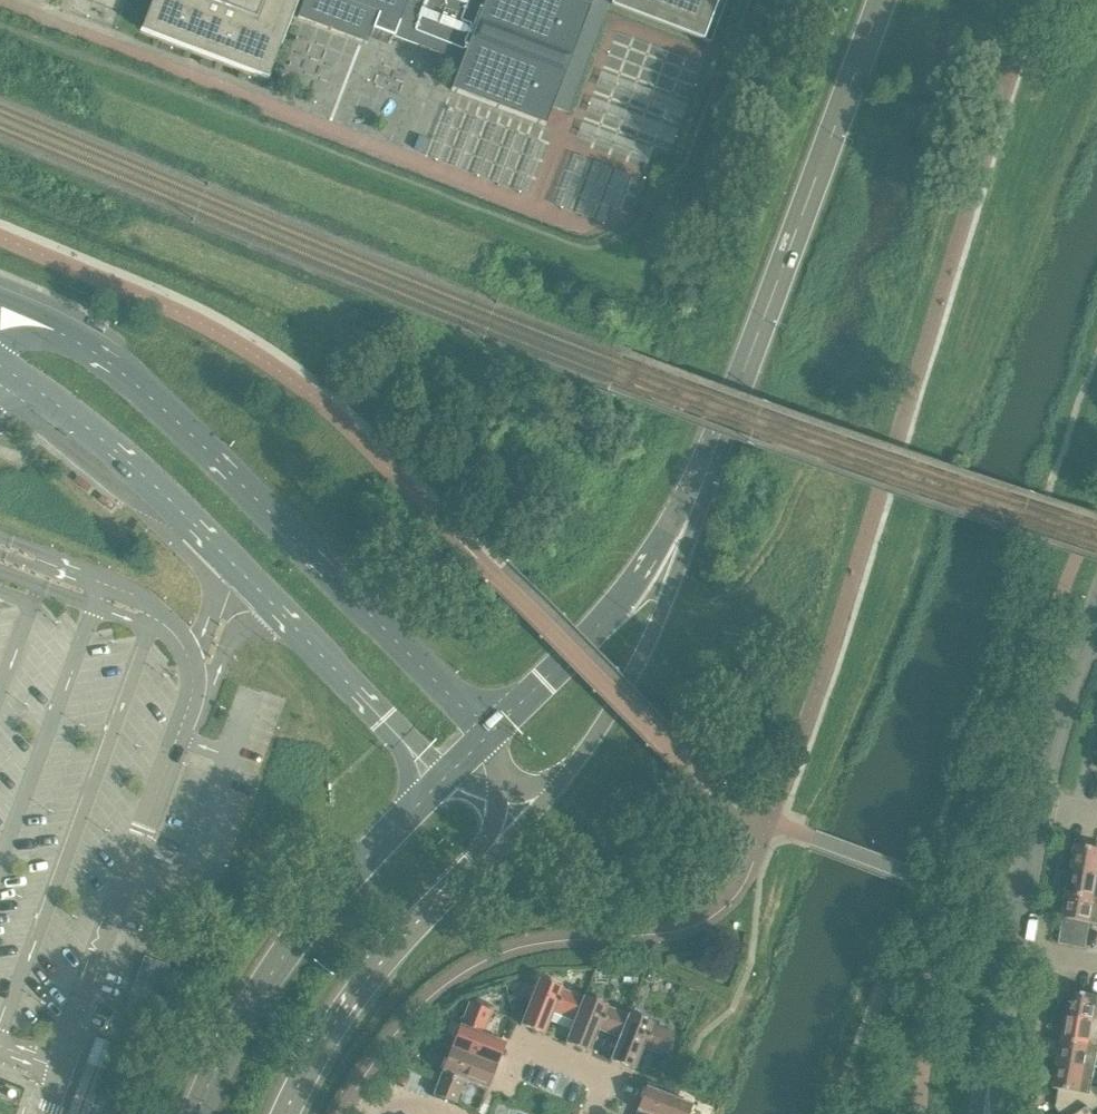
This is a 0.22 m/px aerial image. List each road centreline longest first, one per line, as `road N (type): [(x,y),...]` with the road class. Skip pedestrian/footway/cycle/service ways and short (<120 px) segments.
road 1 (tertiary): [(487,736),(142,383),(66,328),(0,298)]
road 2 (tertiary): [(0,362),(193,523),(445,776)]
road 3 (secondary): [(698,492),(883,0)]
road 4 (secondary): [(445,776),(307,921),(220,1061),(198,1113)]
road 5 (secondary): [(290,1113),(357,1001),(527,814)]
road 6 (secondary): [(527,814),(578,763),(629,683),(679,570),(698,492)]
road 7 (secondary): [(698,492),(586,640),(487,736)]
road 8 (tertiary): [(989,1113),(1016,918),(1044,805)]
road 9 (tertiary): [(1044,805),(1096,633)]
road 10 (residential): [(594,1113),(610,1078),(523,1045),(510,1071)]

